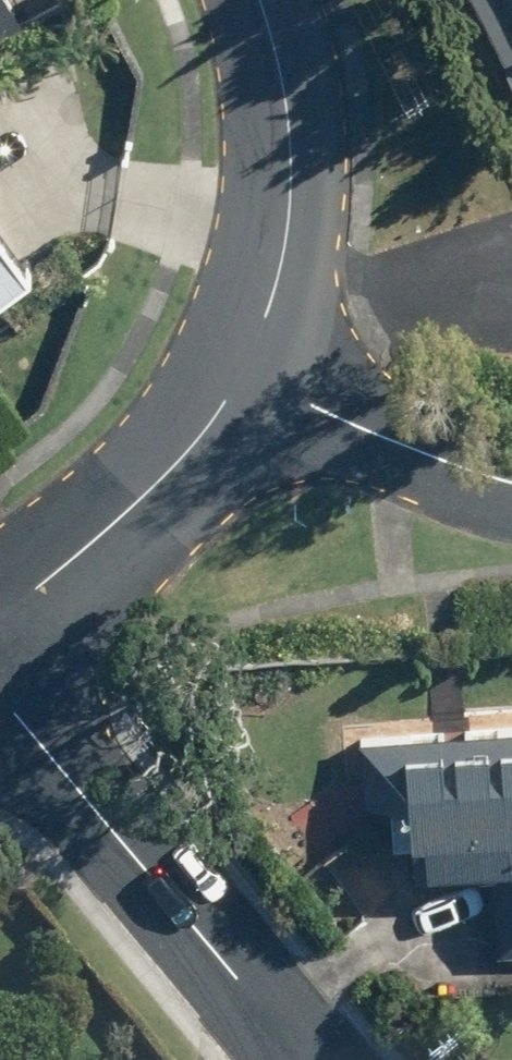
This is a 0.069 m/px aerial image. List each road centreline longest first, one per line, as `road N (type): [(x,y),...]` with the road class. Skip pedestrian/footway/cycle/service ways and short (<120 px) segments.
road 1 (residential): [(0,687),(309,1059)]
road 2 (residential): [(257,0),(284,69),(288,218),(251,370)]
road 3 (residential): [(251,370),(162,482),(0,619)]
road 4 (residential): [(251,370),(439,463),(511,480)]

